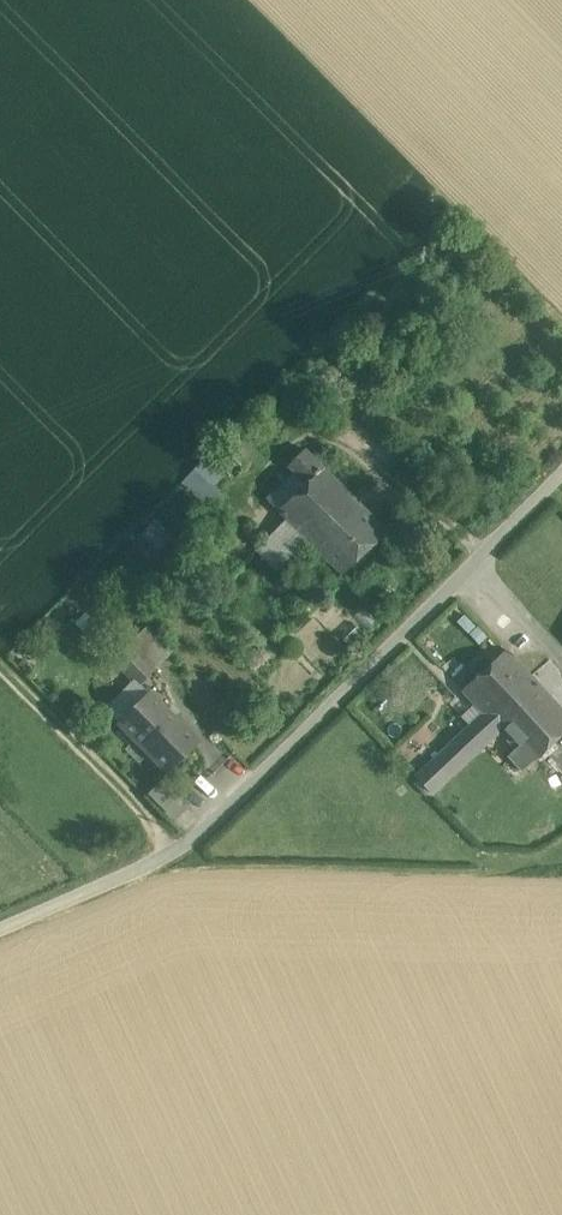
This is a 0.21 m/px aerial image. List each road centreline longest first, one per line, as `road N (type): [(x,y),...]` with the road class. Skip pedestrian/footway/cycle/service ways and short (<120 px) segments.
road 1 (unclassified): [(0,931),(175,851),(230,806),(561,472)]
road 2 (track): [(472,563),(561,661)]

